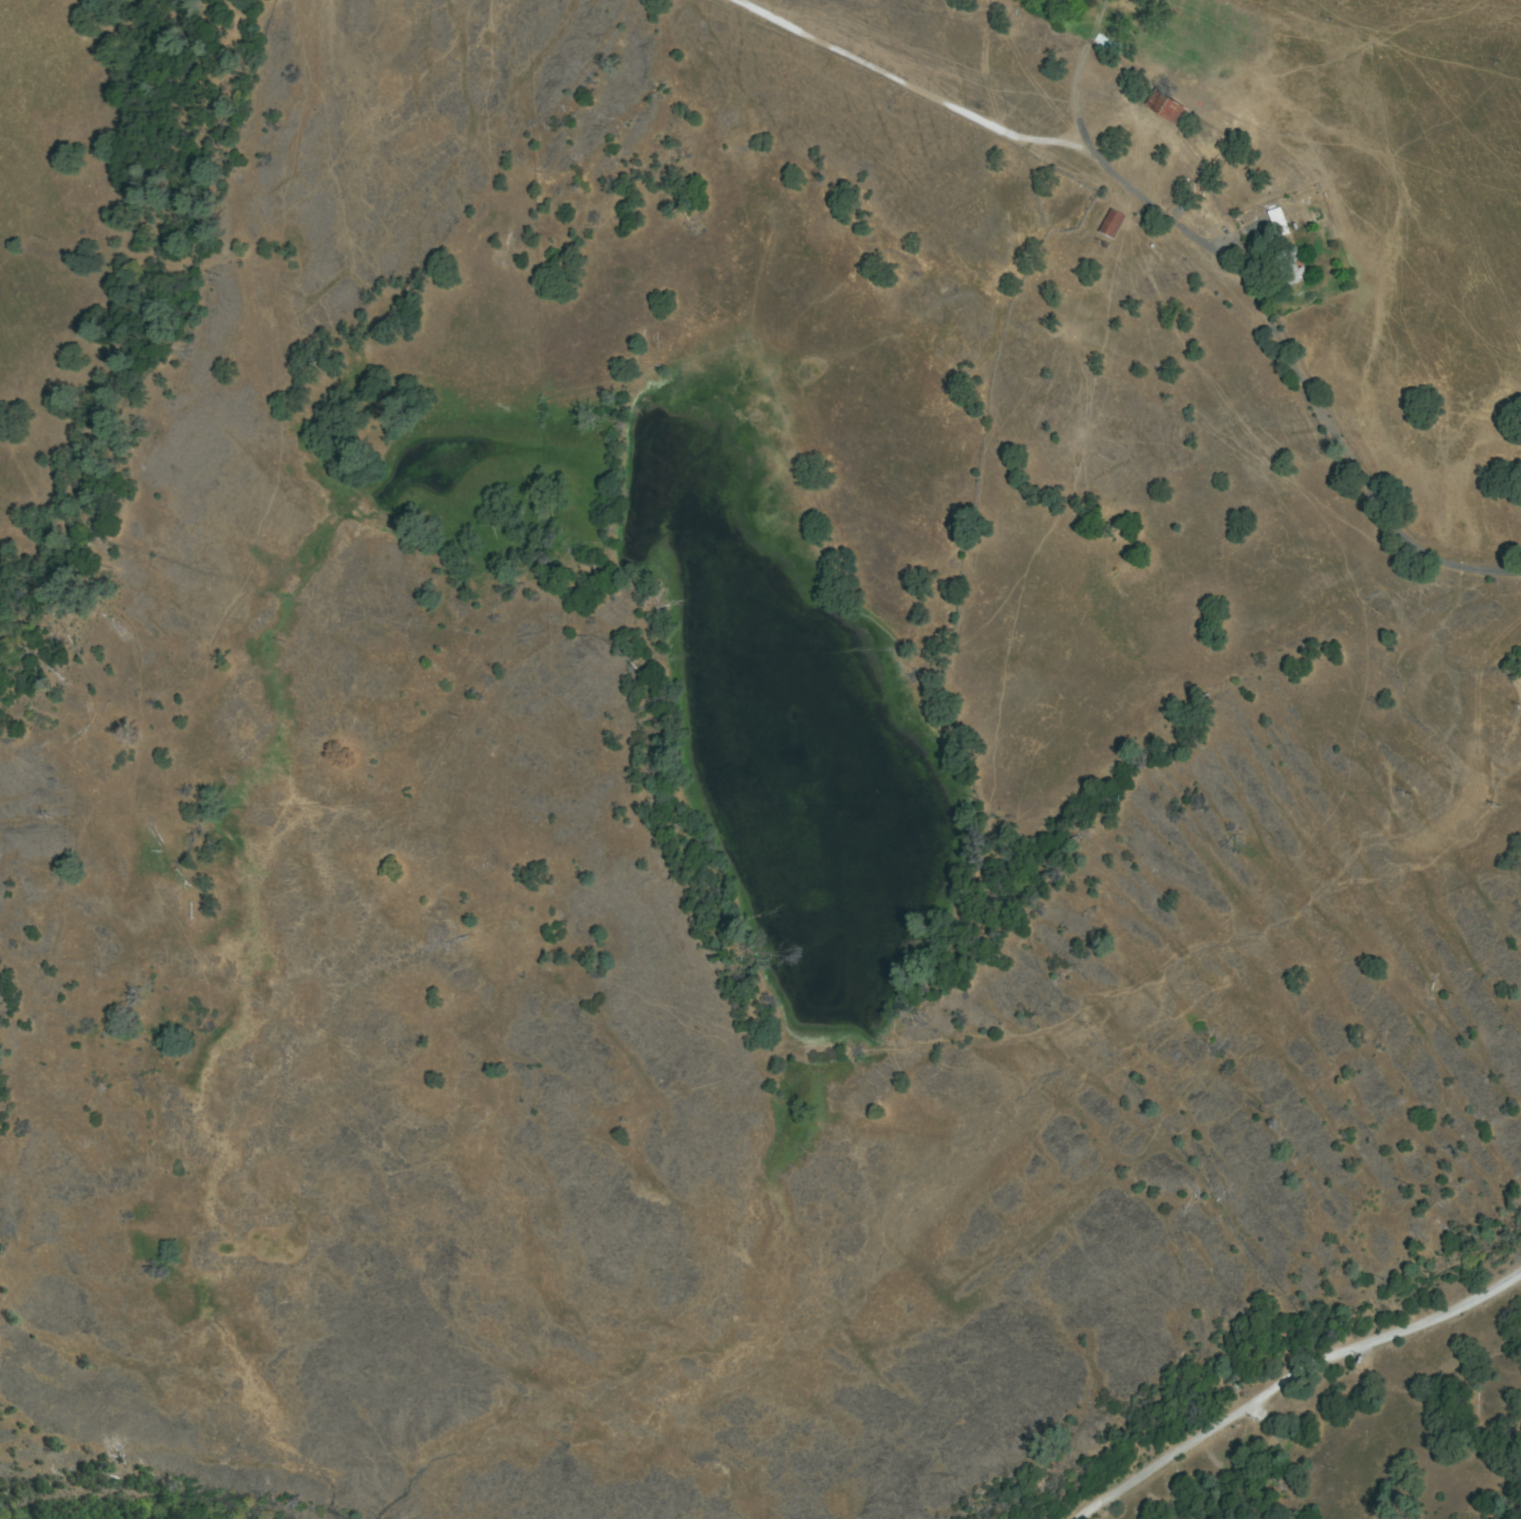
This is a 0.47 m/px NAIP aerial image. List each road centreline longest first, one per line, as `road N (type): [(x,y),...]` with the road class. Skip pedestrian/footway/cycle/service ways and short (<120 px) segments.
road 1 (residential): [(722,0),(1013,137),(1078,148),(1237,276),(1398,540),(1436,566),(1520,573)]
road 2 (residential): [(1078,1518),(1214,1432),(1520,1280)]

